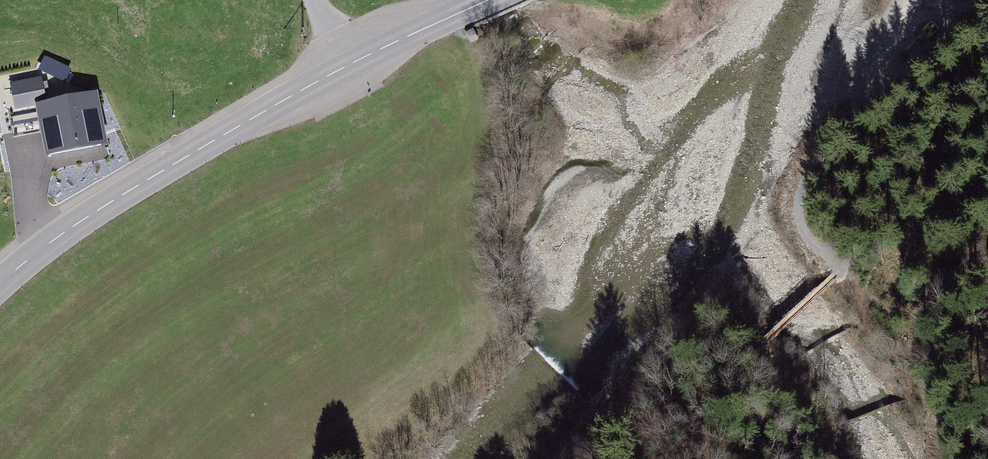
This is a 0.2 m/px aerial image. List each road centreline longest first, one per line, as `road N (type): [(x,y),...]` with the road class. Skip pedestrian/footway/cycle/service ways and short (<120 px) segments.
road 1 (secondary): [(343,67),(109,206),(0,297)]
road 2 (secondary): [(488,0),(343,67)]

